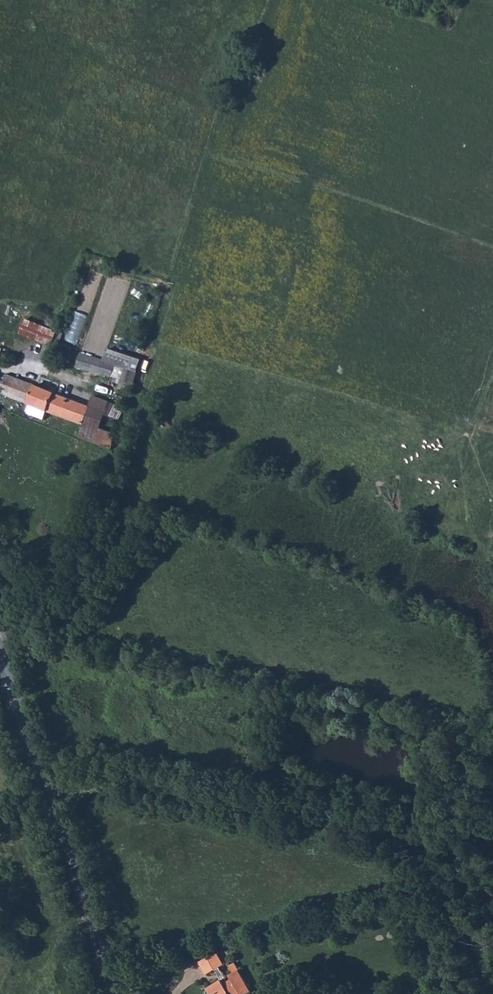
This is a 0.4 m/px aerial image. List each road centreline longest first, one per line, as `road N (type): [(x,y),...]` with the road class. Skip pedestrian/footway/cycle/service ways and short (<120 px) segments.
road 1 (tertiary): [(0,651),(116,993)]
road 2 (residential): [(0,561),(71,619),(83,603),(145,376)]

